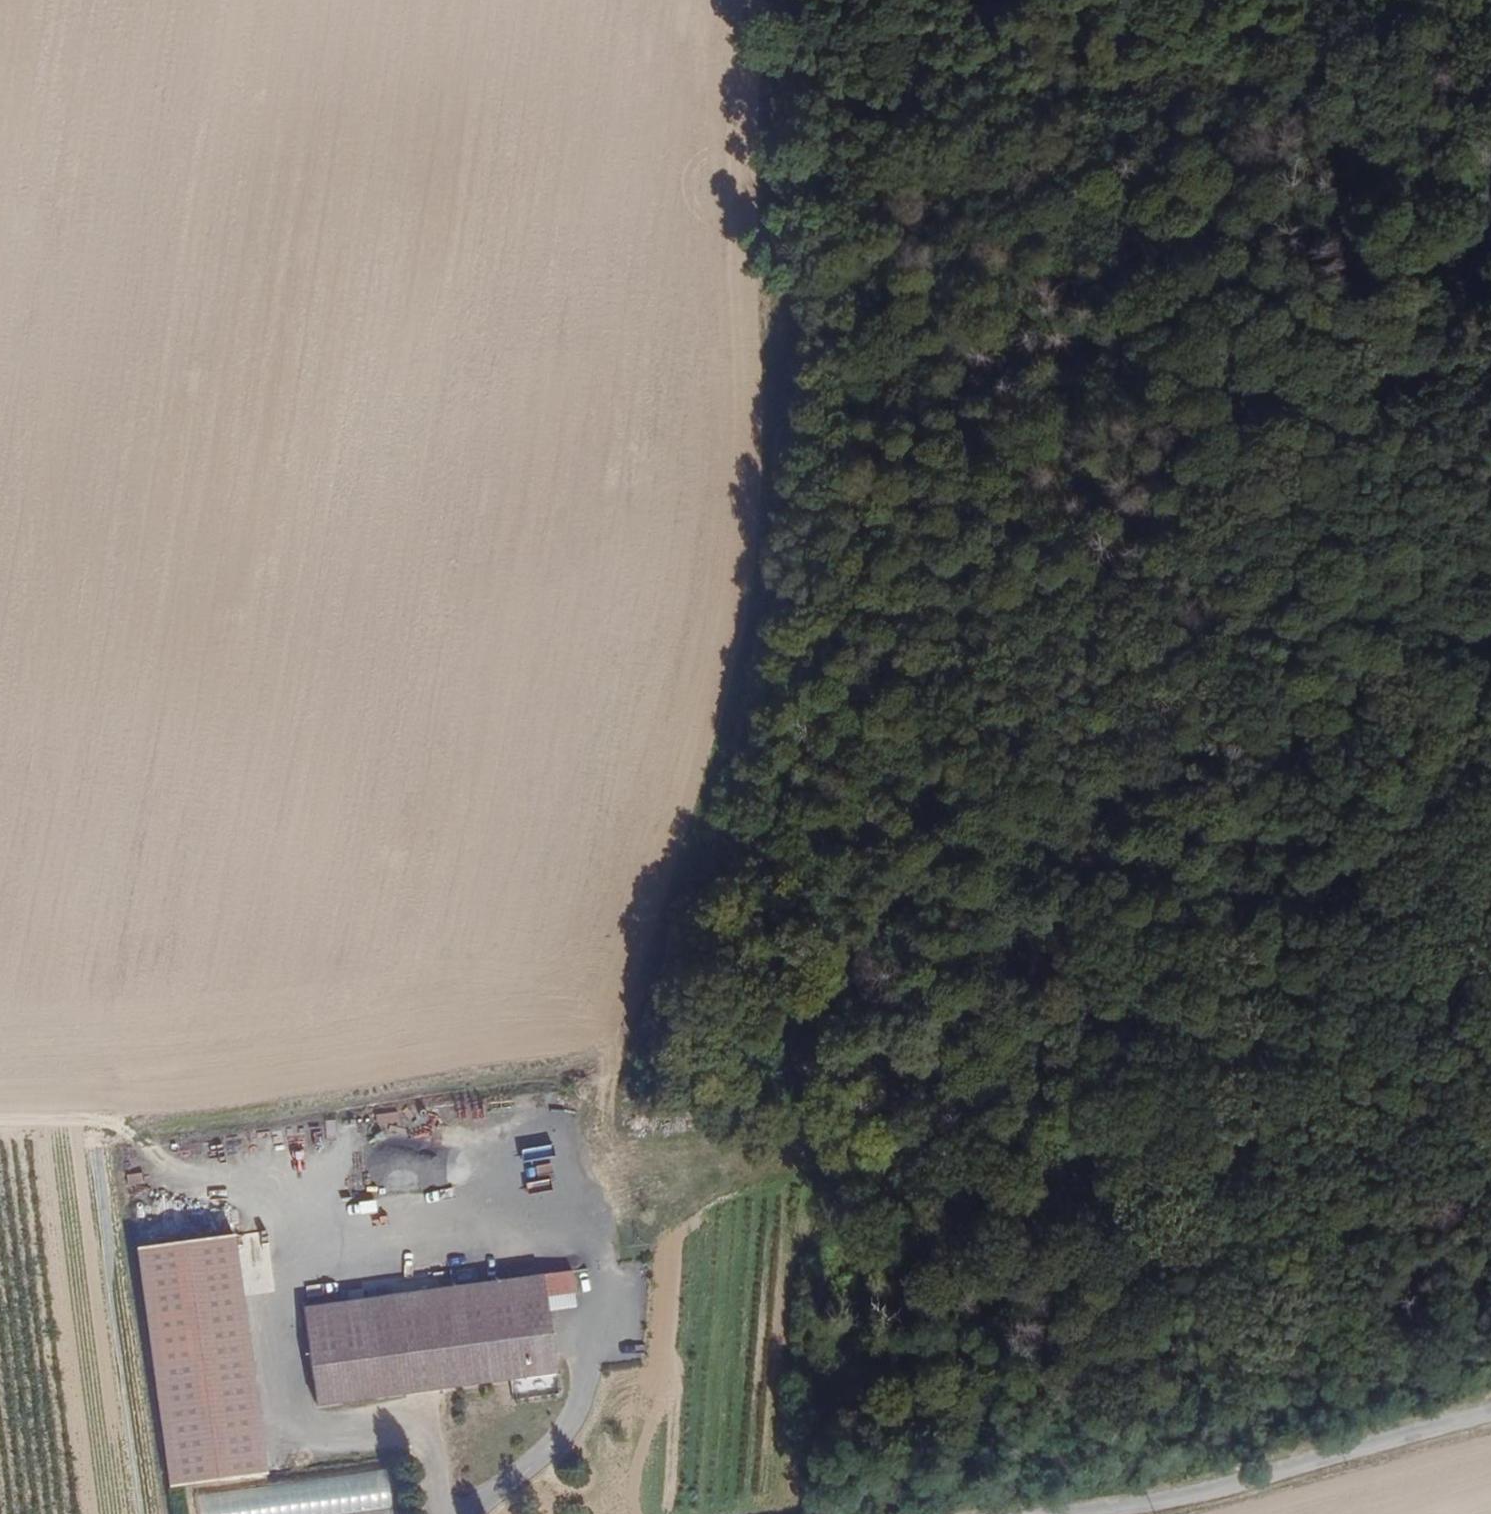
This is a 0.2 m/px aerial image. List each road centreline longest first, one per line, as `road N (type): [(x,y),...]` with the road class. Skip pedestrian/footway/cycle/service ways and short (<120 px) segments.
road 1 (unclassified): [(1490,1419),(1317,1466),(1076,1513)]

